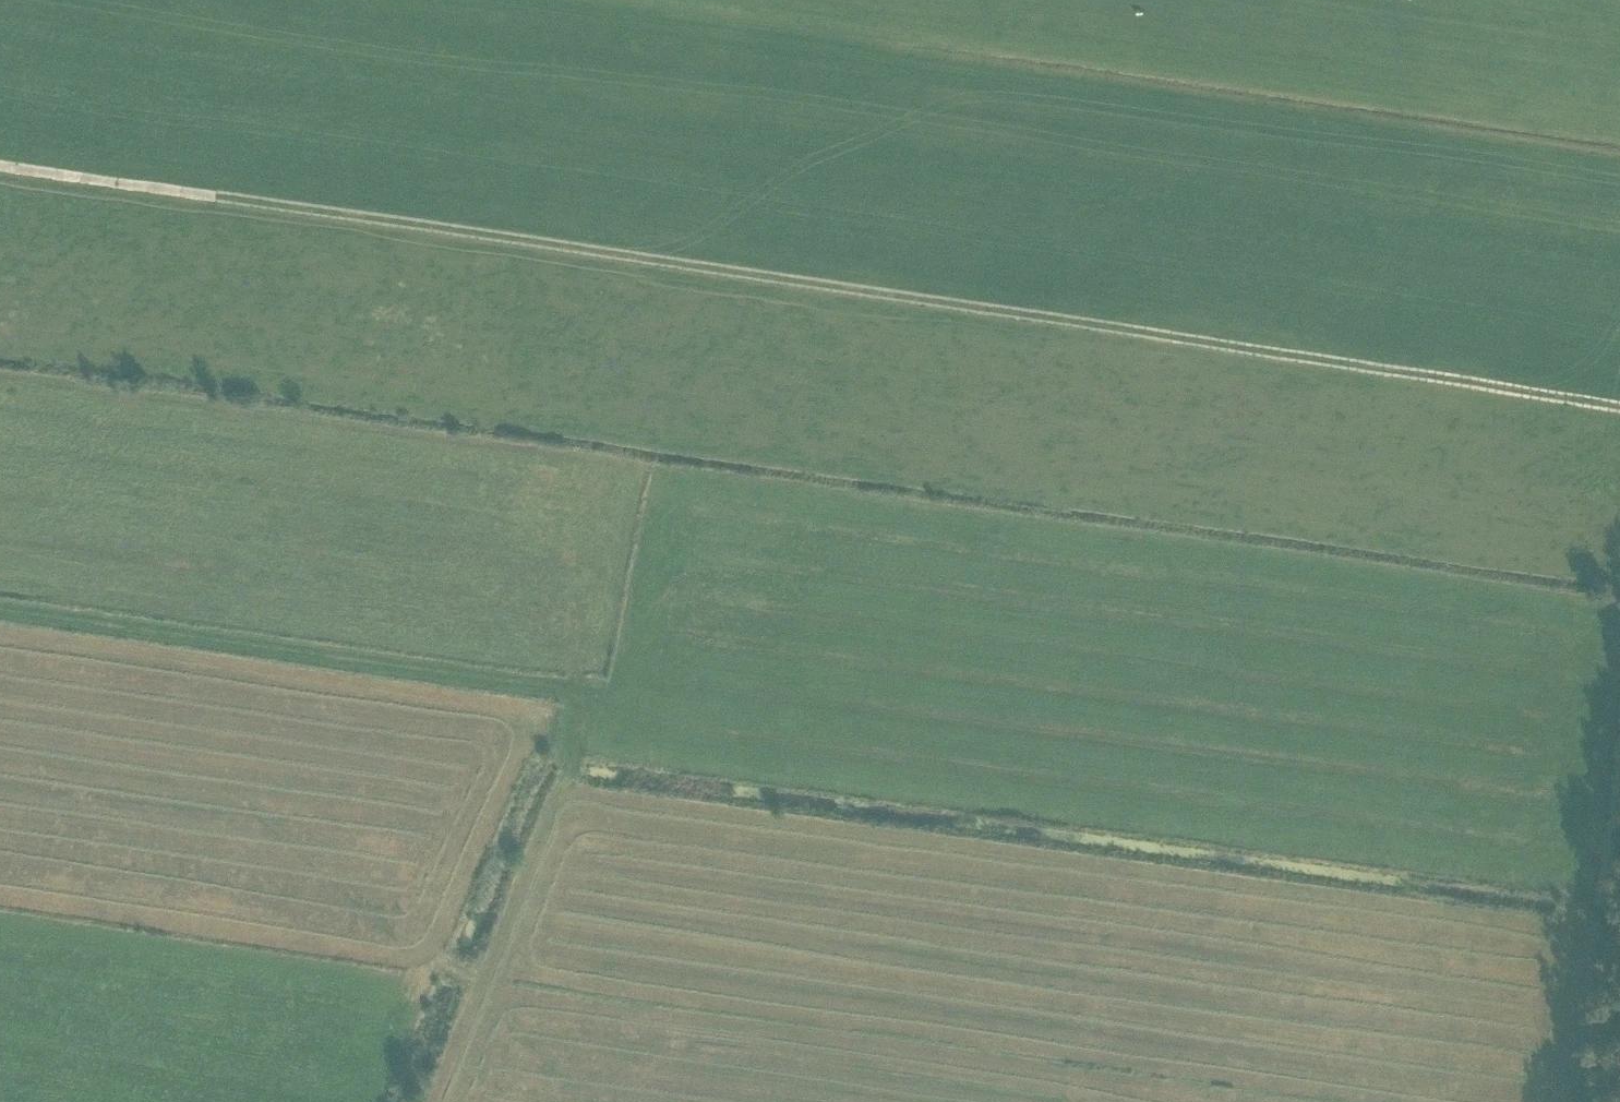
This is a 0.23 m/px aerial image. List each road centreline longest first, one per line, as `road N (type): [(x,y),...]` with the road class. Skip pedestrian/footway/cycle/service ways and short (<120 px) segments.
road 1 (track): [(1619,406),(0,162)]

